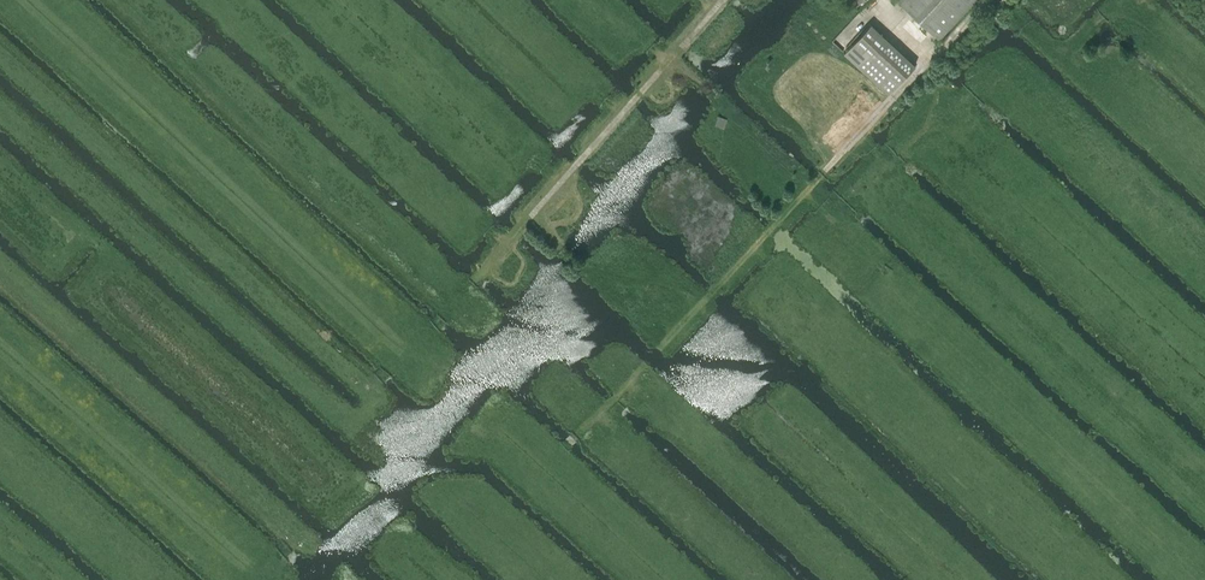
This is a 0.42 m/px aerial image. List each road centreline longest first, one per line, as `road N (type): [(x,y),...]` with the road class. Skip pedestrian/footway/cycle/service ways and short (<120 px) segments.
road 1 (track): [(241,0),(504,247),(721,0)]
road 2 (track): [(659,349),(706,299),(580,265),(530,219)]
road 3 (track): [(706,299),(873,118)]
road 4 (track): [(380,215),(465,296),(504,247)]

